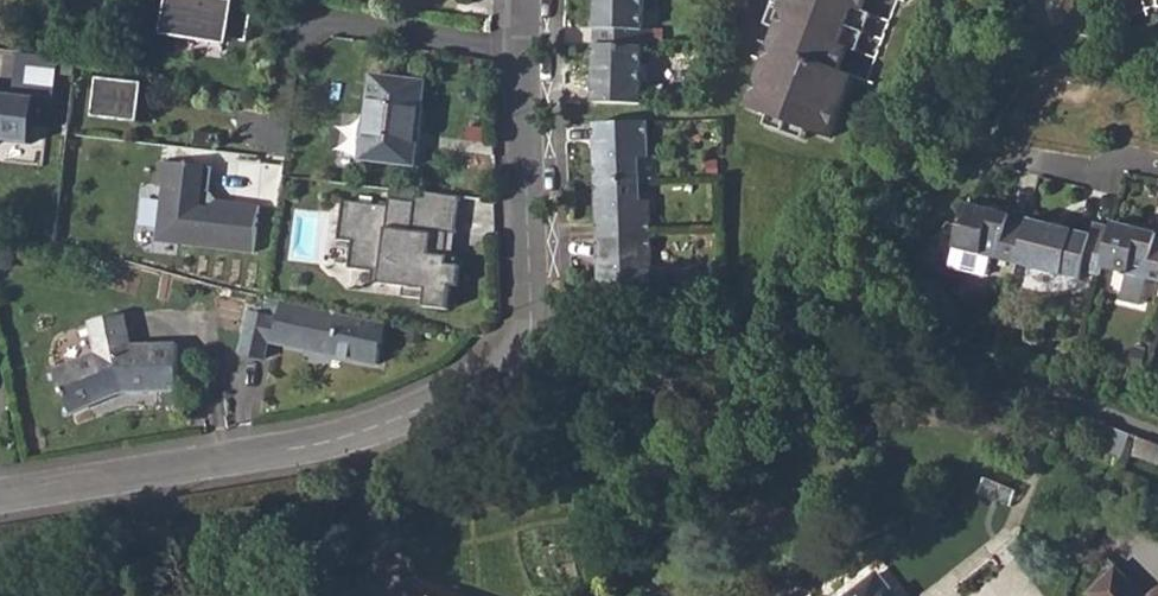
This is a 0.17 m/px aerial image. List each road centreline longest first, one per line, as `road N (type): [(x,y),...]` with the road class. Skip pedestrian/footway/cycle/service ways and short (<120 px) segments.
road 1 (residential): [(523,50),(532,315),(518,352),(468,384),(321,439),(0,495)]
road 2 (residential): [(523,50),(294,21),(278,131)]
road 3 (residential): [(1013,155),(1093,172),(1118,156),(1157,165)]

